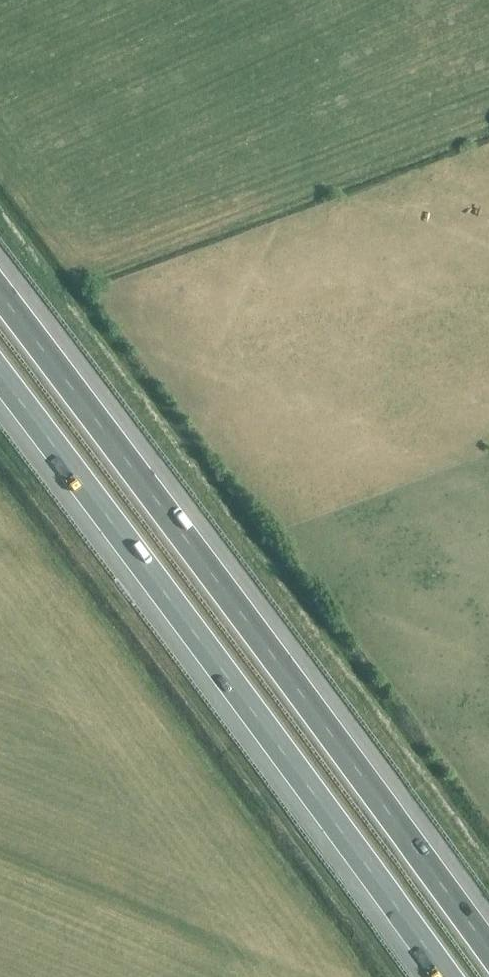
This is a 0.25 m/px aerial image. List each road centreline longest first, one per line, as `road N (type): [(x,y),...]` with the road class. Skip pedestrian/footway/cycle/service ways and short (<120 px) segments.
road 1 (motorway): [(488,951),(0,292)]
road 2 (motorway): [(0,377),(445,976)]

